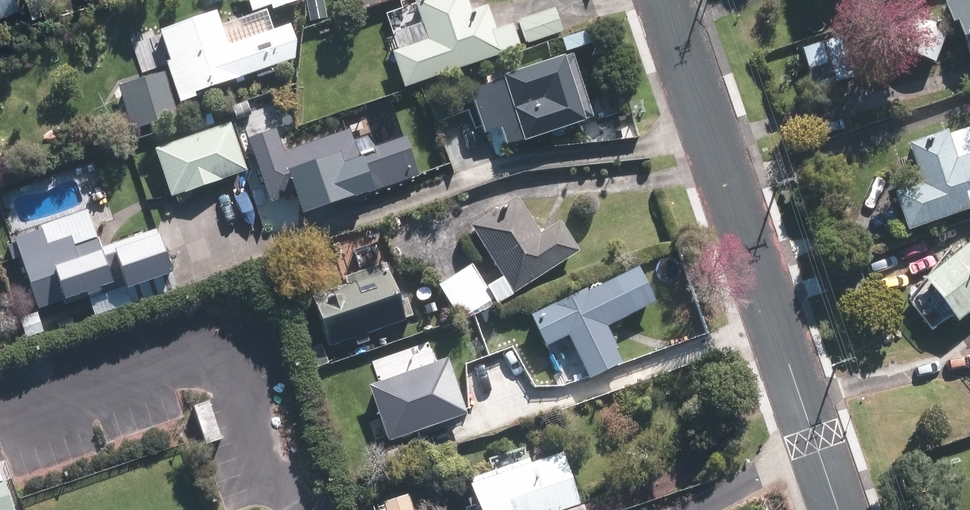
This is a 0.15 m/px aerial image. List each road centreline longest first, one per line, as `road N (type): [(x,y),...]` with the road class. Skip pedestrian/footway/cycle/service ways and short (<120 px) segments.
road 1 (residential): [(664,0),(838,509)]

